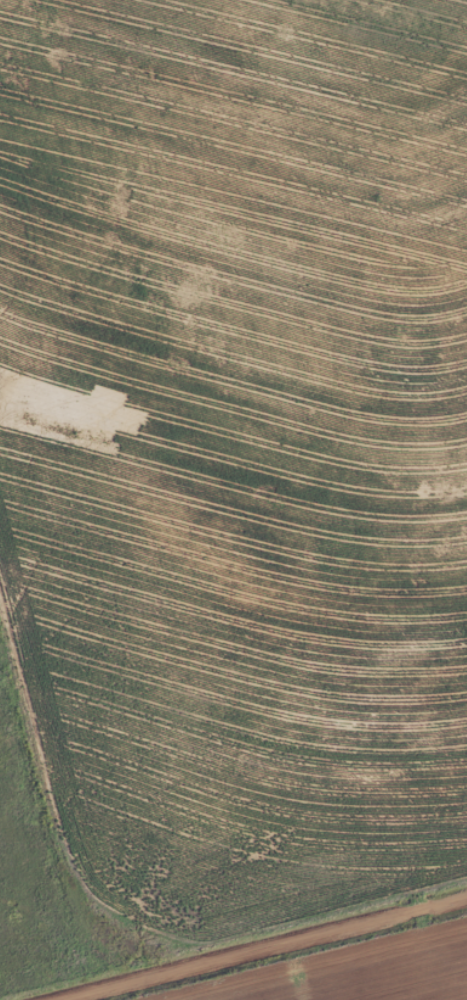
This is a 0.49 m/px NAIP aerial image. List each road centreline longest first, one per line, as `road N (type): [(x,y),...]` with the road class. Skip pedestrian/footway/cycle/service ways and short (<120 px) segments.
road 1 (residential): [(42,999),(466,893)]

